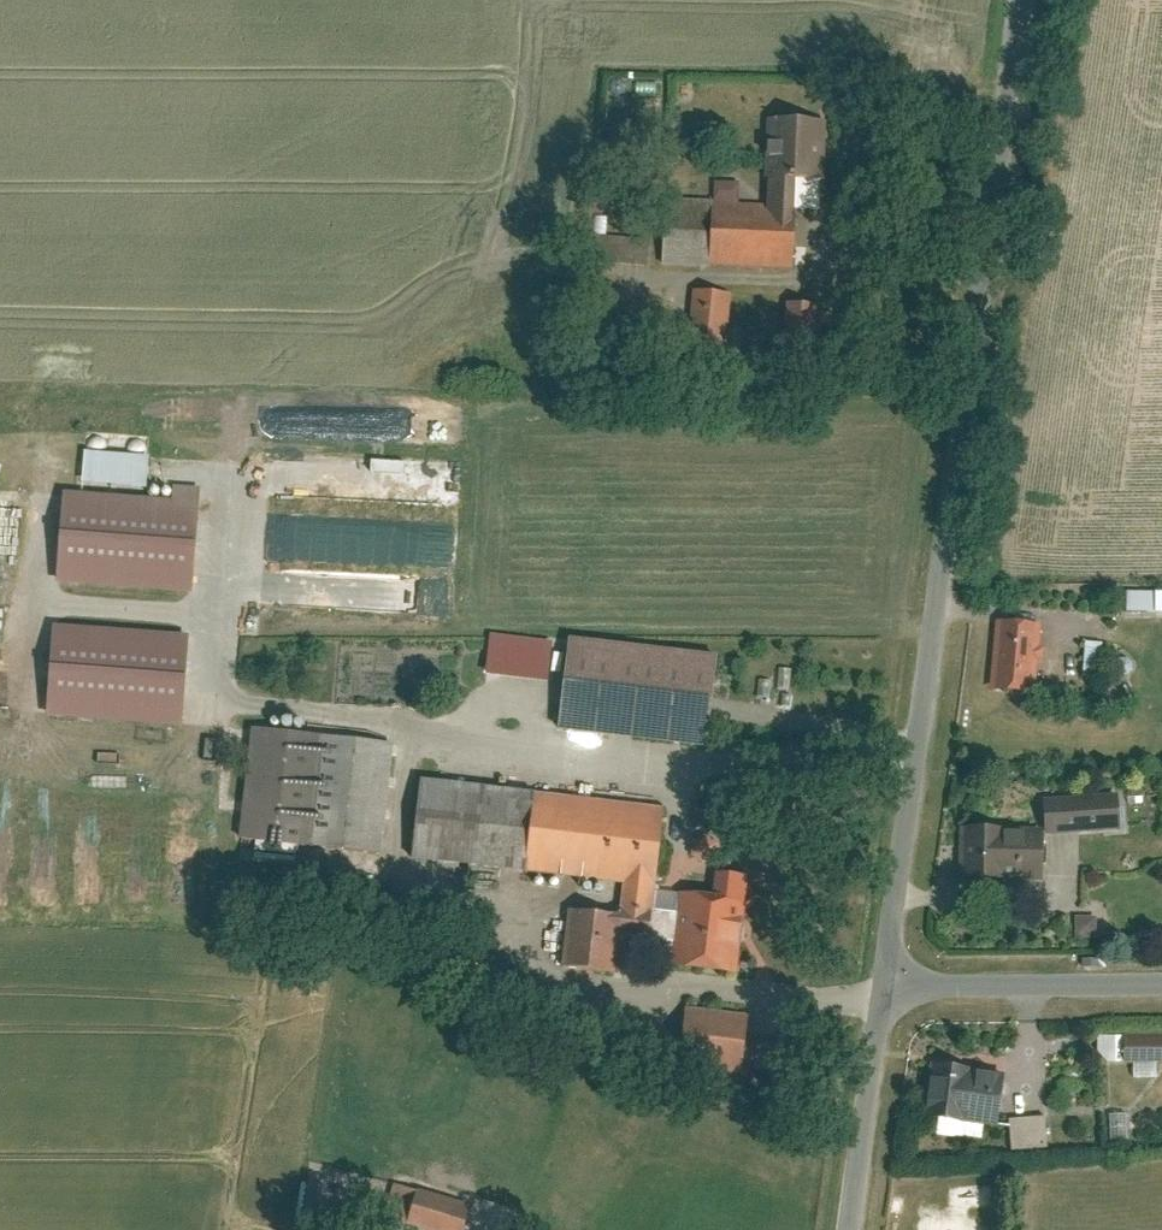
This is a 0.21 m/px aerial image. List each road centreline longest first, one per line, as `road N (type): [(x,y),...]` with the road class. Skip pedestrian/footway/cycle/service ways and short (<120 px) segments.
road 1 (tertiary): [(1024,0),(886,986)]
road 2 (unclassified): [(1161,988),(886,986)]
road 3 (tertiary): [(886,986),(852,1229)]

